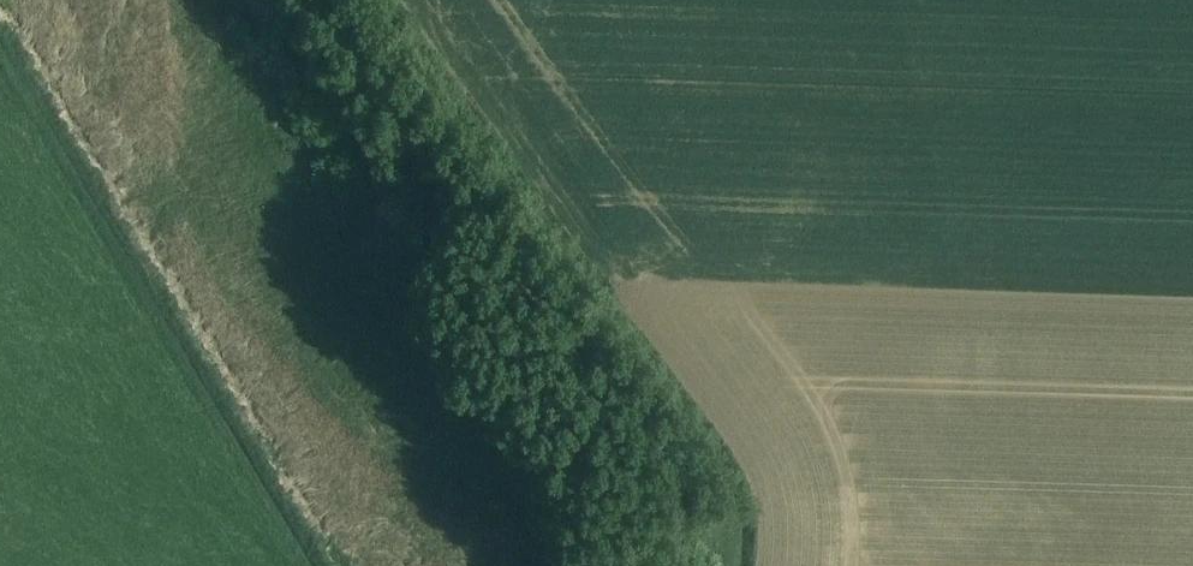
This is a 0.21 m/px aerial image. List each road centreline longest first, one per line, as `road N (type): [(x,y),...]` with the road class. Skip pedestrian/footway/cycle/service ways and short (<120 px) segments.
road 1 (track): [(672,565),(682,533),(672,480),(336,0)]

